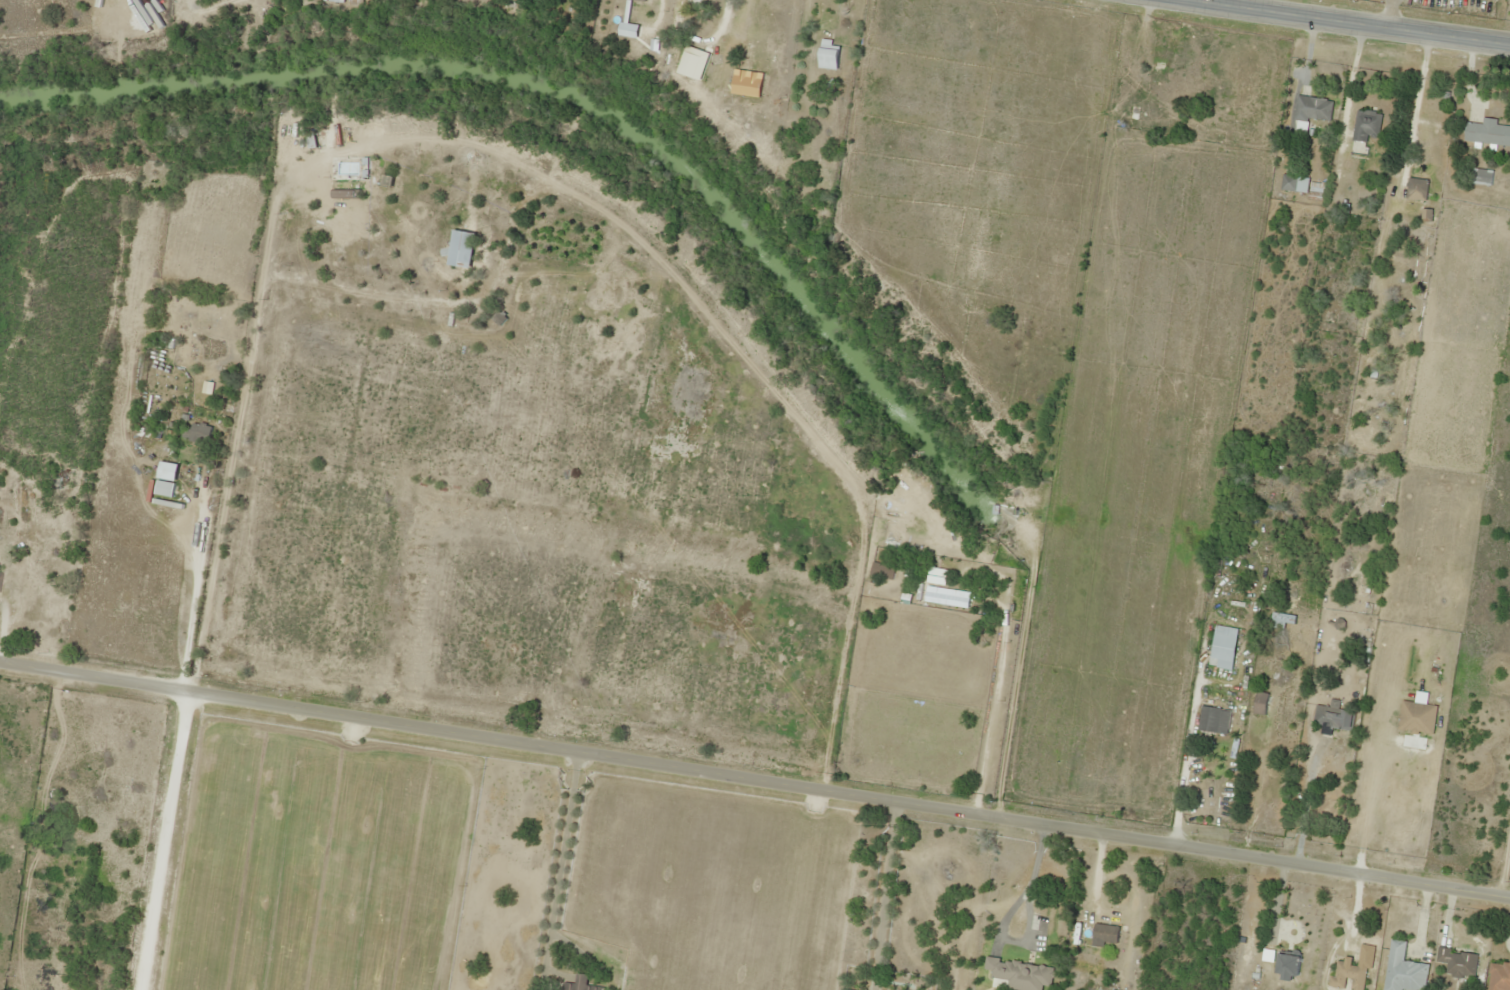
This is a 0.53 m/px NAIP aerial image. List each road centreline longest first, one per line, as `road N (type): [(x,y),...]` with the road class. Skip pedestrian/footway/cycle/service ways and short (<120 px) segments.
road 1 (residential): [(0,683),(190,712),(318,711),(1509,899)]
road 2 (secondary): [(1509,43),(1223,0)]
road 3 (residential): [(153,989),(190,712)]

